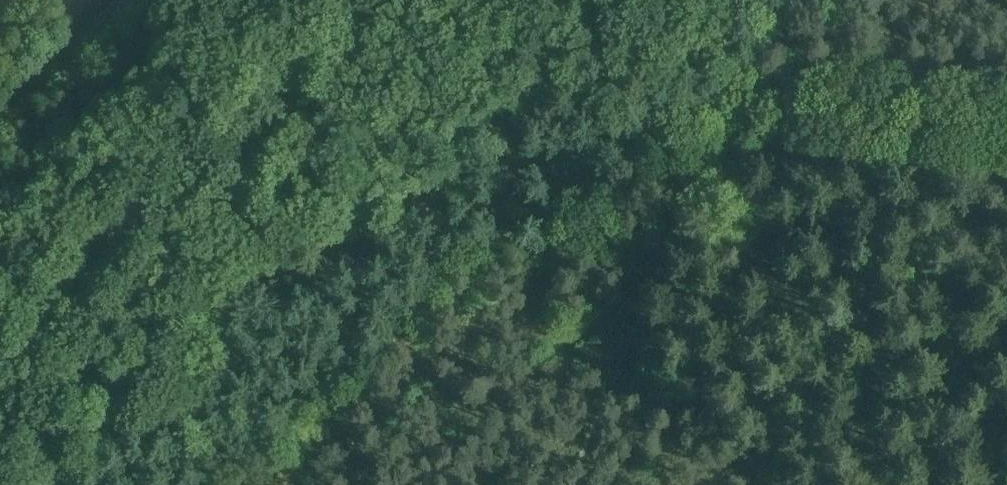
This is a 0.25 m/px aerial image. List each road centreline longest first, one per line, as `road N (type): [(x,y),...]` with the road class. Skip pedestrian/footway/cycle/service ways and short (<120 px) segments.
road 1 (track): [(83,484),(492,162),(545,136),(608,123),(724,133),(793,153),(1006,179)]
road 2 (track): [(771,0),(578,484)]
road 3 (unclassified): [(130,0),(0,118)]

